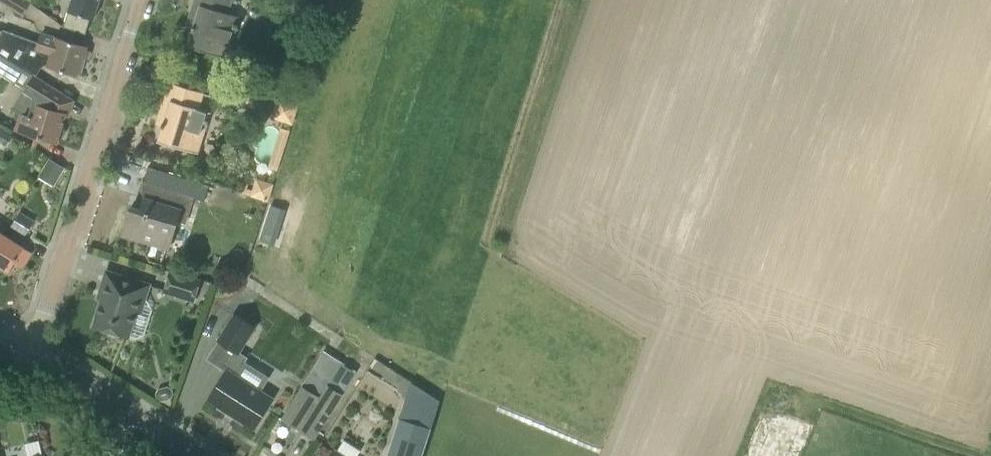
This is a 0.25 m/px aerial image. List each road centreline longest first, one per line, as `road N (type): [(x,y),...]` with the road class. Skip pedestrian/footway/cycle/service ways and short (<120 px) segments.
road 1 (residential): [(28,347),(138,0)]

